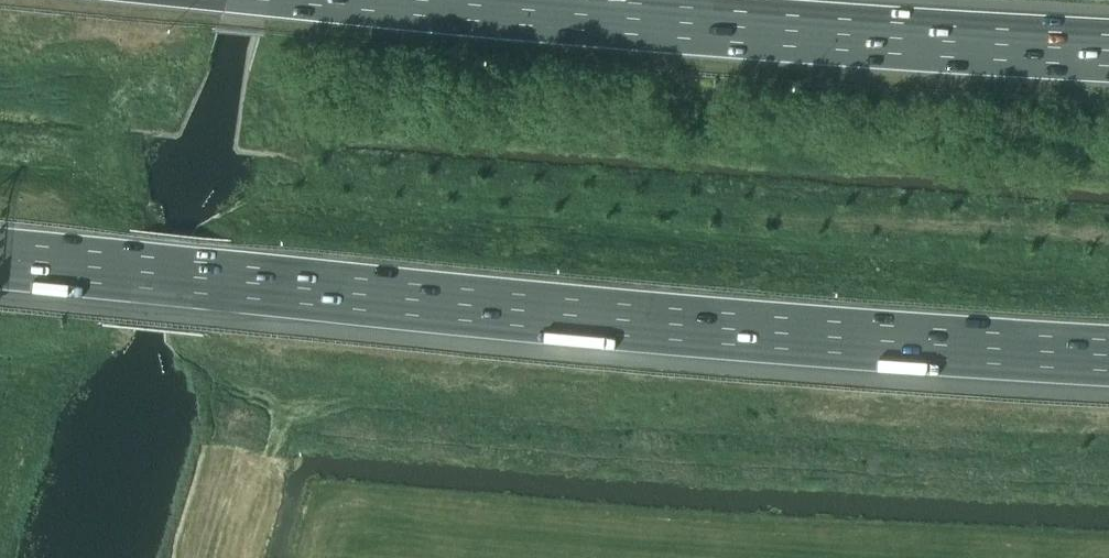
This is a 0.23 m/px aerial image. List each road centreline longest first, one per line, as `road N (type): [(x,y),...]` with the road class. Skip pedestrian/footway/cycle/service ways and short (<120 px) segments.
road 1 (motorway): [(0,258),(1108,356)]
road 2 (motorway): [(1108,51),(423,0)]

